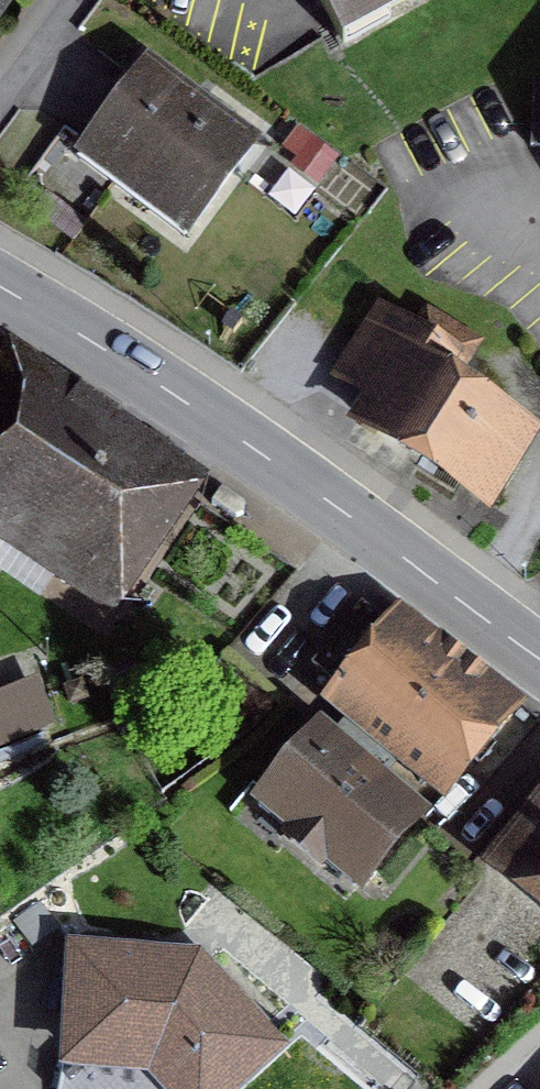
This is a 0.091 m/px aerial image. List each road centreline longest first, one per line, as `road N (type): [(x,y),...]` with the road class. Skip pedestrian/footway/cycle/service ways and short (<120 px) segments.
road 1 (tertiary): [(0,293),(173,393),(539,657)]

